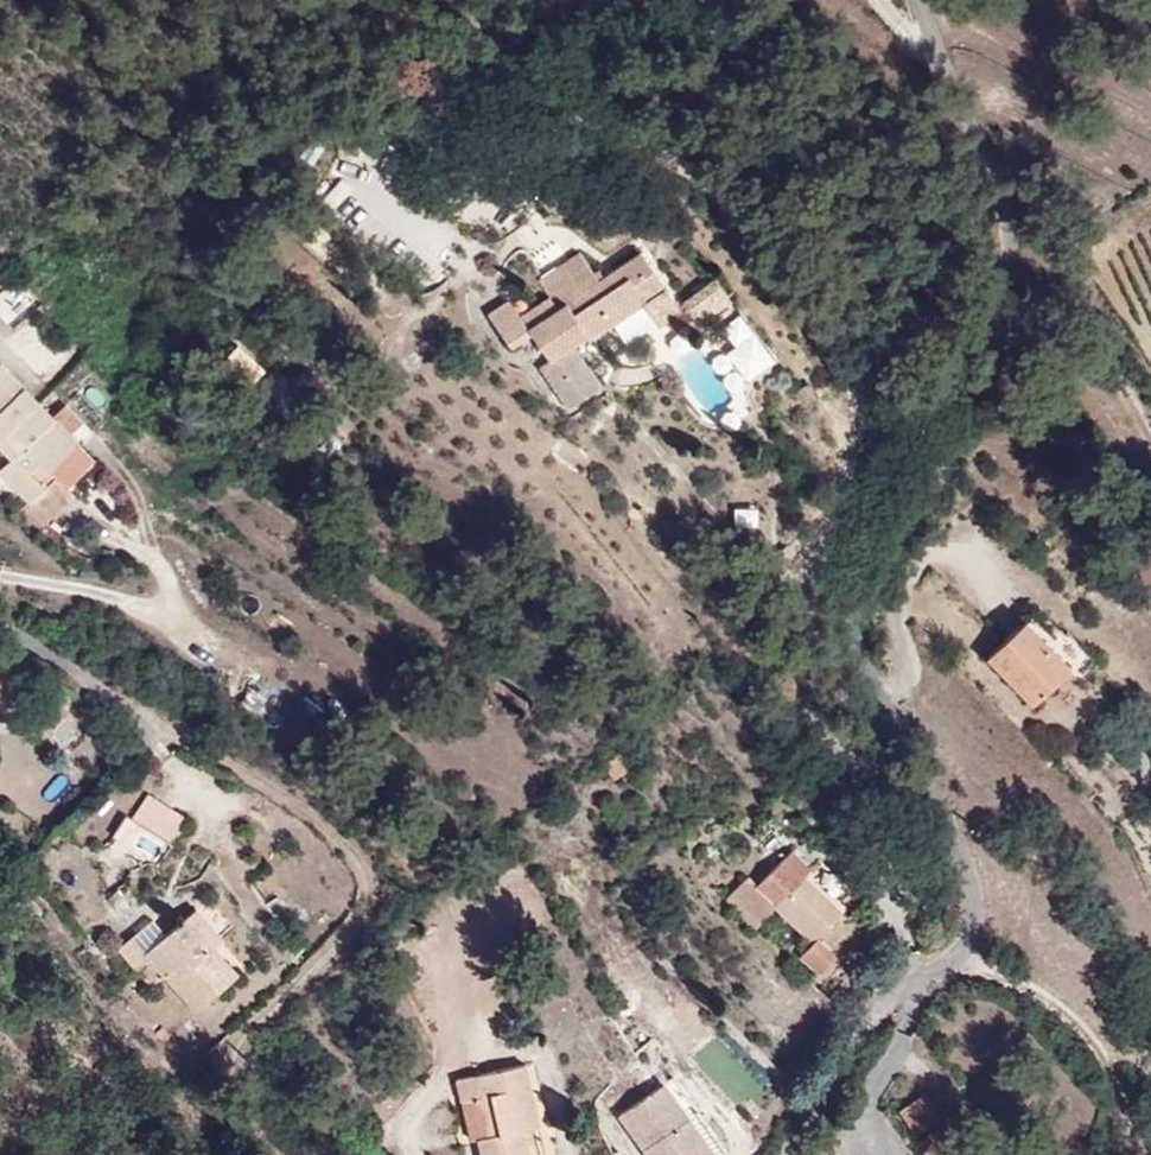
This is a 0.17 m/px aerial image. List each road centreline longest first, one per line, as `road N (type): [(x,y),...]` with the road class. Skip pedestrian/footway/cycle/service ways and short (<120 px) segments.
road 1 (unclassified): [(777,1154),(948,943),(931,834),(842,634),(884,505),(987,326),(992,275),(974,174),(917,0)]
road 2 (track): [(153,714),(287,790),(352,843),(373,885),(360,925),(242,1046),(243,1100),(288,1154)]
road 3 (unclassified): [(0,611),(153,714)]

